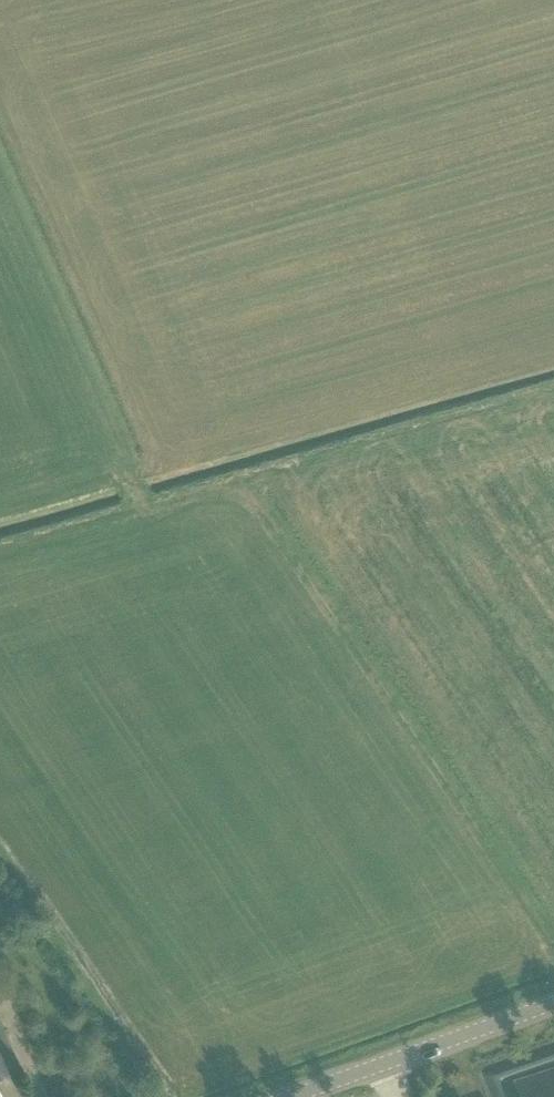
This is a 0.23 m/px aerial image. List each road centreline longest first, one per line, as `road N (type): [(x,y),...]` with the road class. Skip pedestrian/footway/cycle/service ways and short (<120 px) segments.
road 1 (tertiary): [(306,1096),(553,1009)]

